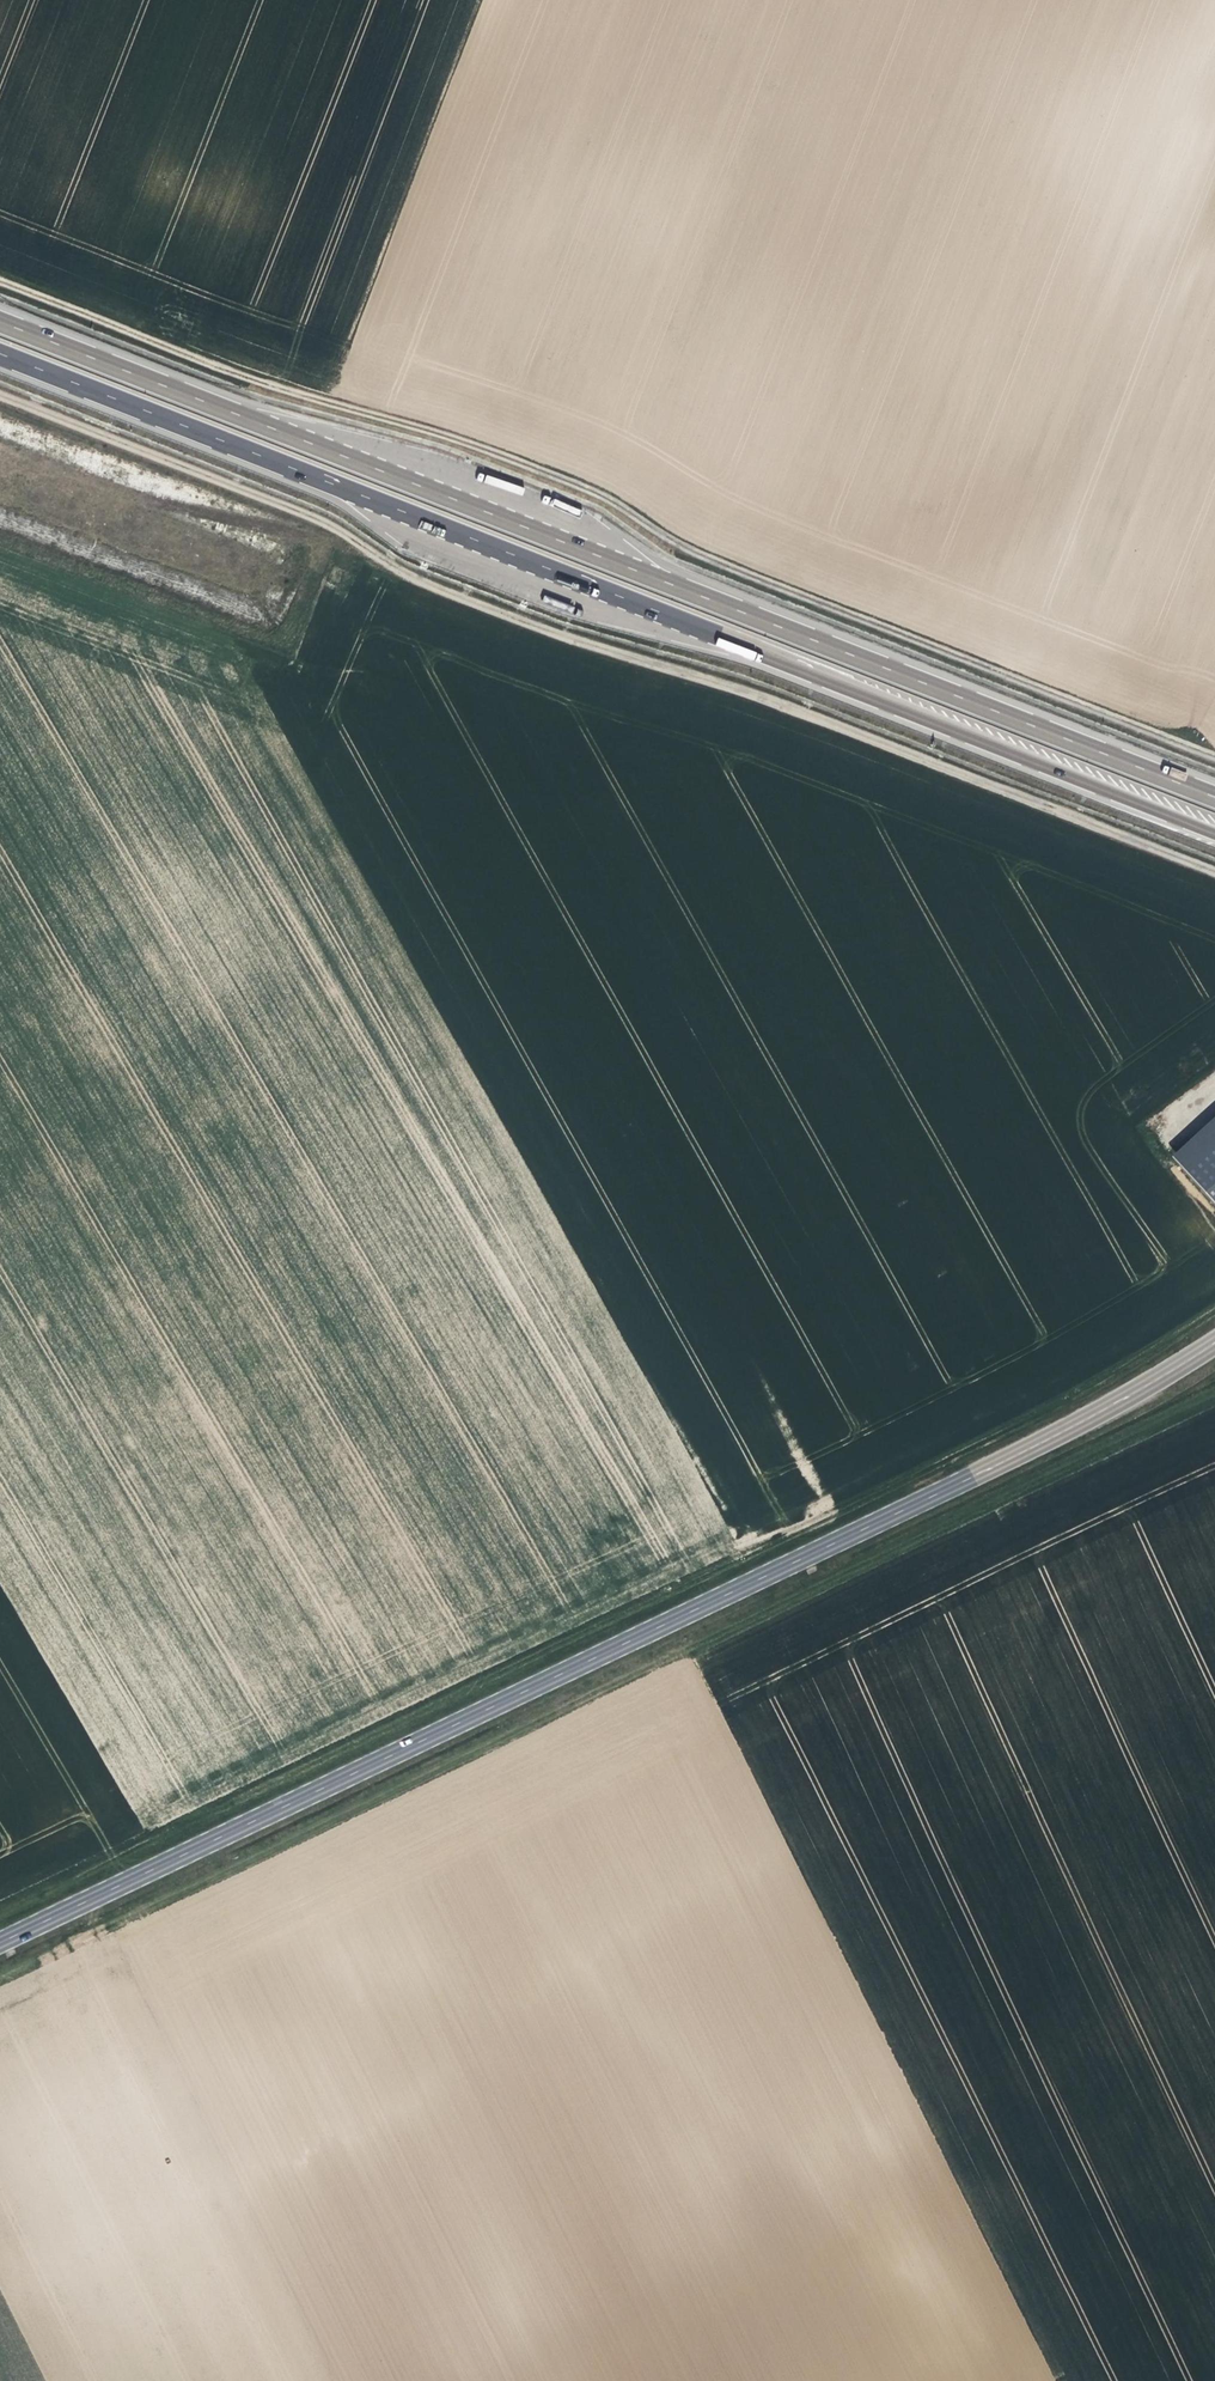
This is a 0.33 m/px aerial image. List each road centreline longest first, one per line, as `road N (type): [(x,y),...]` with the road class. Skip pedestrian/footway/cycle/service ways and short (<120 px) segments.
road 1 (secondary): [(1214,1343),(1061,1432),(0,1942)]
road 2 (track): [(1214,874),(769,698),(417,578),(330,521),(0,391)]
road 3 (track): [(0,277),(270,382),(472,443),(613,499),(690,547),(1214,755)]
road 4 (primary): [(0,353),(1214,833)]
road 5 (primary): [(1214,796),(0,321)]

